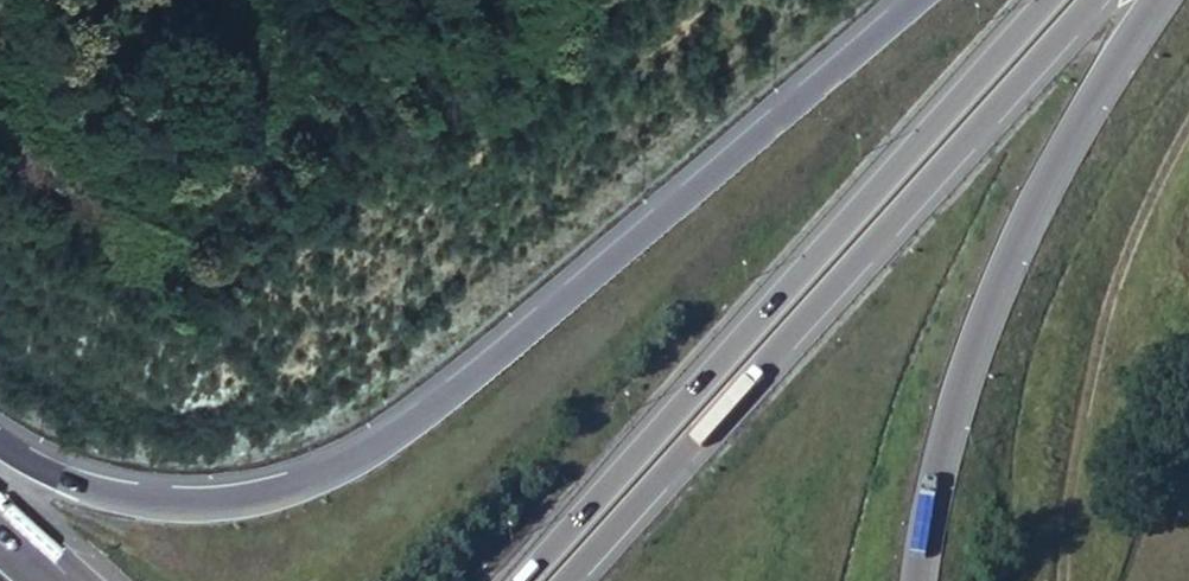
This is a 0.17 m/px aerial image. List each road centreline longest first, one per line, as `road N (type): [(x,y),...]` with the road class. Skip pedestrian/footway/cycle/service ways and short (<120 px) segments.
road 1 (motorway): [(915,0),(445,397),(316,474),(212,502),(147,499),(84,486),(0,443)]
road 2 (motorway): [(1048,0),(521,580)]
road 3 (motorway): [(566,580),(1090,0)]
road 4 (motorway): [(908,580),(913,517),(984,275),(1109,46),(1144,0)]
road 5 (track): [(1188,119),(1124,250),(1095,334),(1058,580)]

